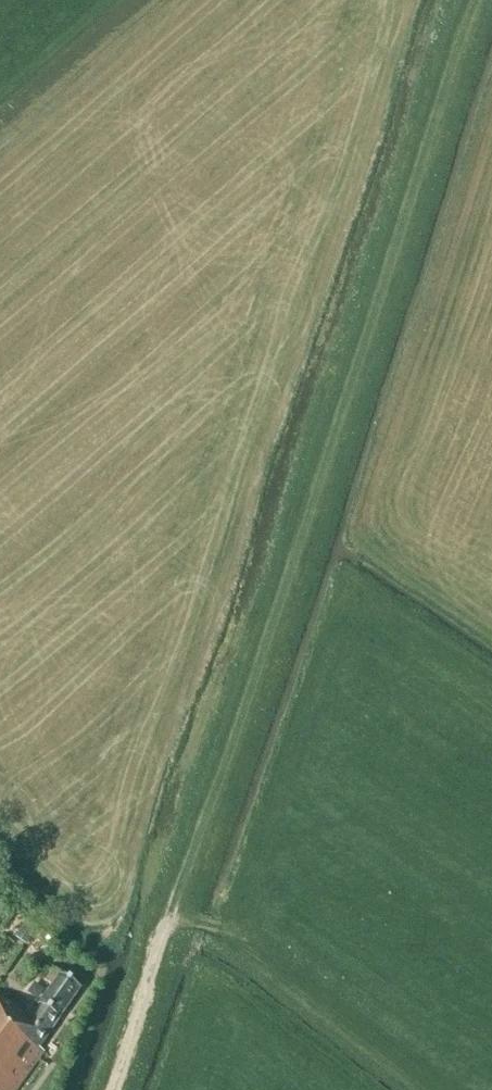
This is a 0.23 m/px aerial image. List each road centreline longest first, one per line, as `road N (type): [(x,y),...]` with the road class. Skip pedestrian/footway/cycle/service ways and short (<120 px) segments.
road 1 (track): [(470,0),(114,1089)]

